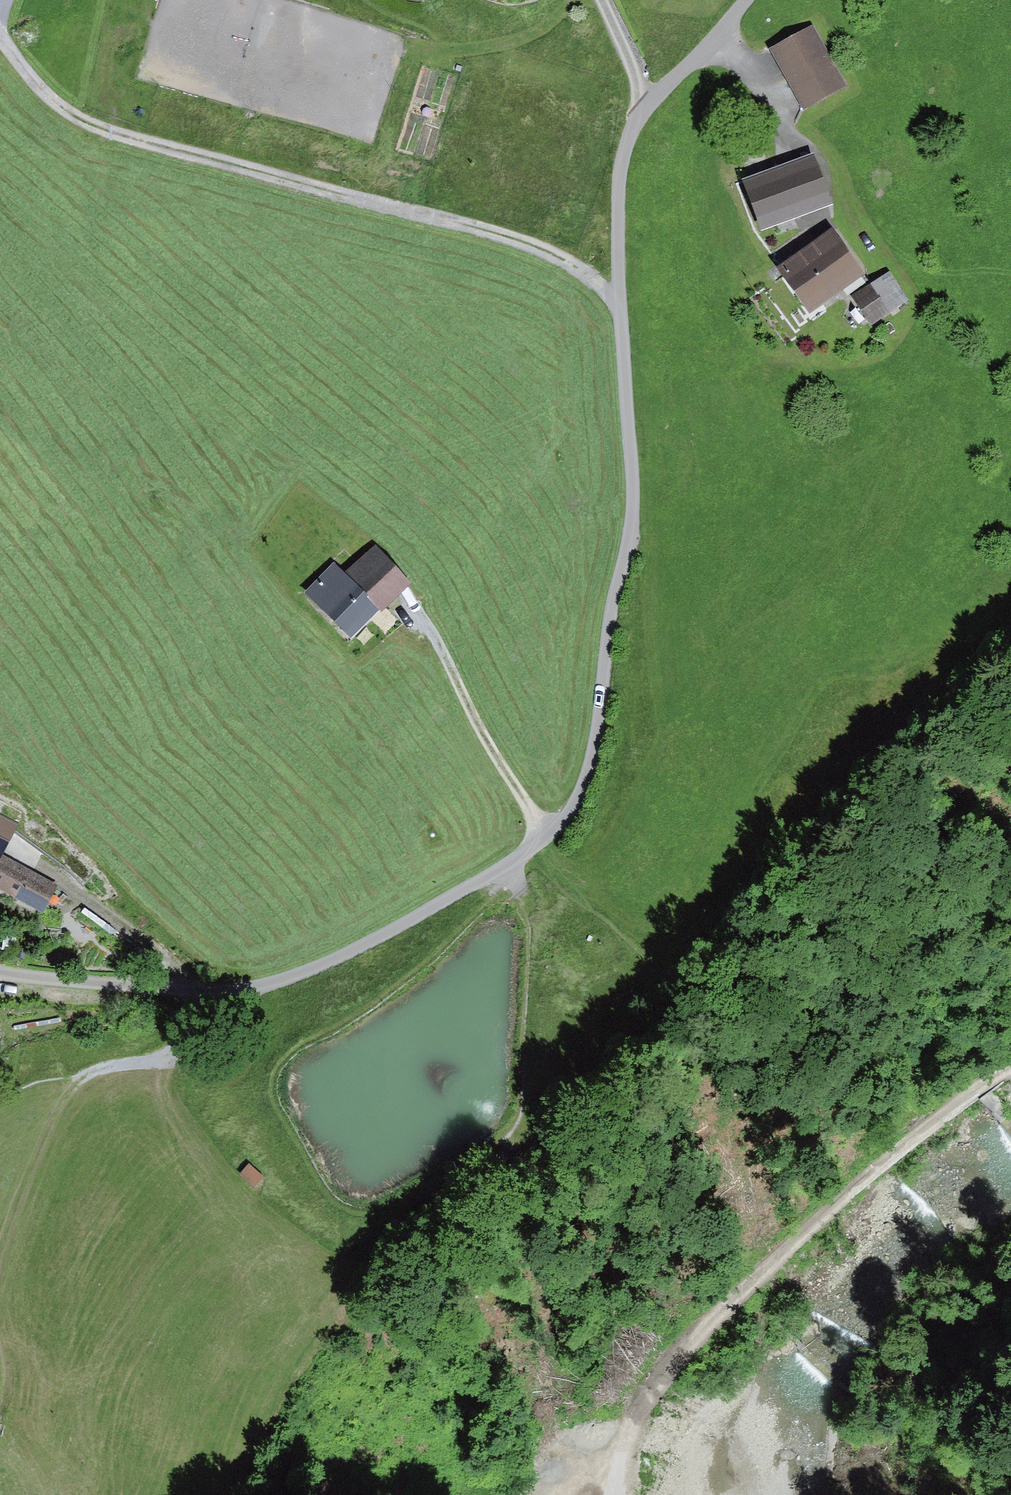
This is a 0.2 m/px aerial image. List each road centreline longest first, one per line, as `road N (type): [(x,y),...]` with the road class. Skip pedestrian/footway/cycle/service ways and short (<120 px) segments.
road 1 (track): [(248,994),(344,962),(550,836),(583,792),(636,482),(620,301),(627,175),(649,106),(753,0)]
road 2 (track): [(1010,813),(989,843),(936,873),(683,945),(643,964),(579,1028),(532,1101),(342,1272)]
road 3 (track): [(620,301),(559,255),(488,230),(119,135),(43,90),(0,38)]
road 4 (track): [(1010,1070),(941,1115),(849,1195),(681,1357),(642,1413),(617,1494)]
road 5 (track): [(242,0),(449,50),(506,45),(580,0)]
road 6 (track): [(724,35),(789,110),(790,131),(831,169),(837,194),(834,210),(813,230),(770,257)]
road 7 (track): [(0,831),(149,939),(201,991)]
road 8 (track): [(0,977),(248,994)]
road 9 (track): [(550,836),(527,811),(425,632)]
road 10 (track): [(248,994),(177,1050),(79,1076)]
road 11 (track): [(79,1076),(51,1120),(0,1247)]
road 12 (track): [(119,135),(110,100),(115,44),(127,31),(156,28),(183,0)]

